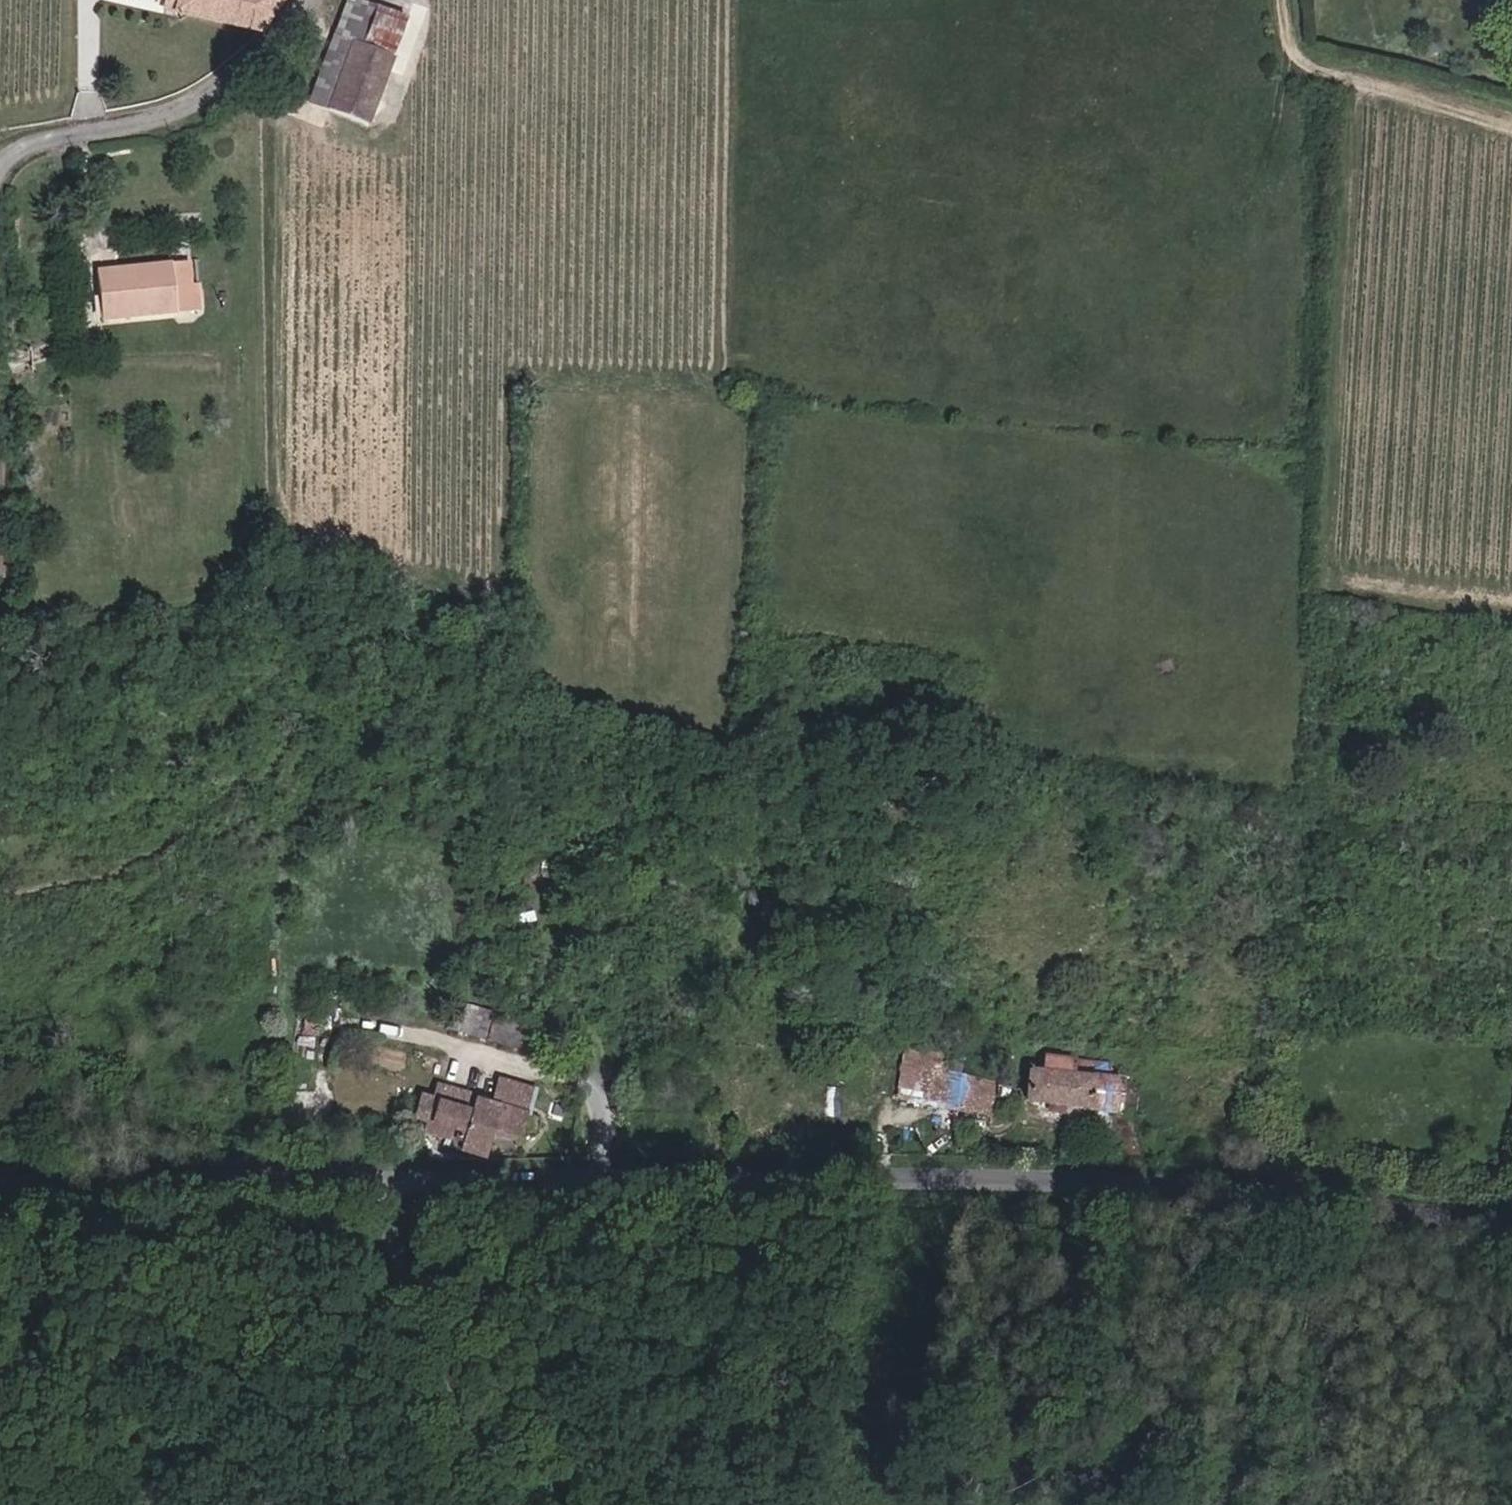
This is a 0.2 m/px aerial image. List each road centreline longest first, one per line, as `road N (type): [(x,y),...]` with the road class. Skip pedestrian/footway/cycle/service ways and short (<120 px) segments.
road 1 (tertiary): [(1511,1224),(1130,1184),(394,1179)]
road 2 (tertiary): [(394,1179),(0,1180)]
road 3 (unclassified): [(0,166),(43,135),(159,118),(219,91),(306,0)]
road 4 (unclassified): [(526,1504),(398,1231),(394,1179)]

